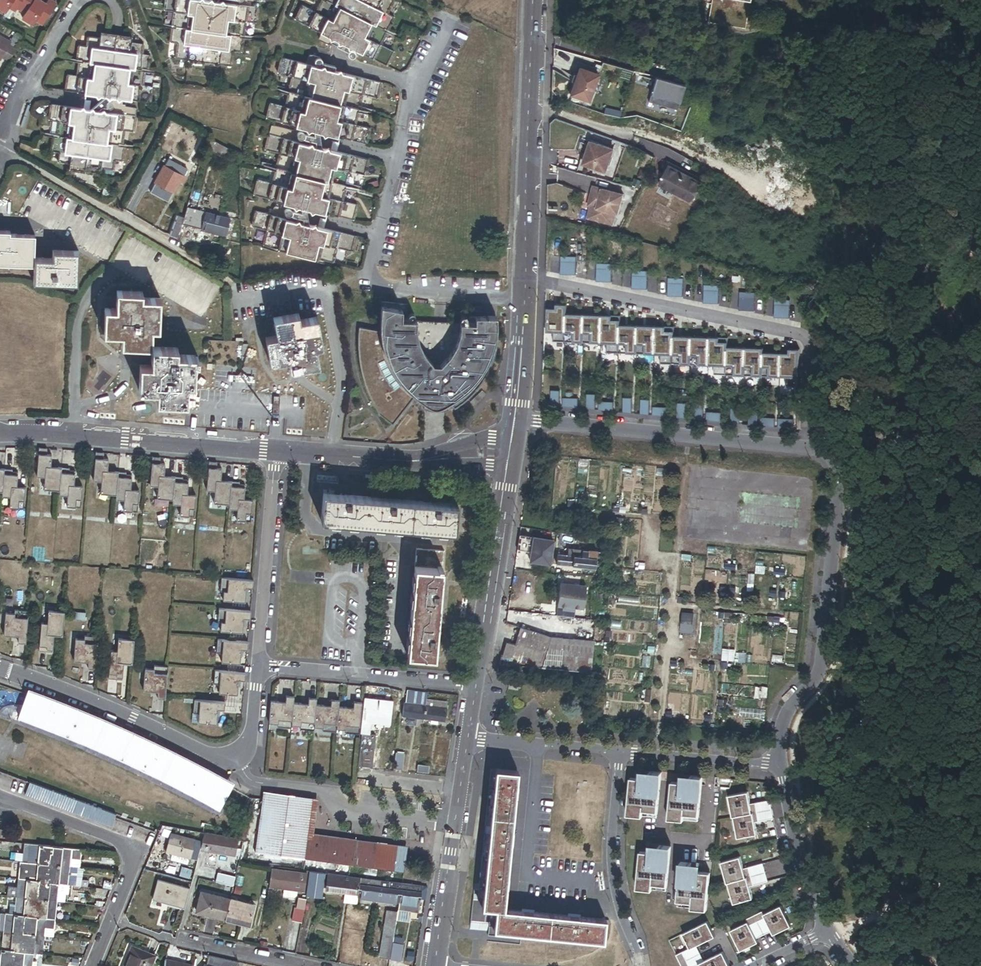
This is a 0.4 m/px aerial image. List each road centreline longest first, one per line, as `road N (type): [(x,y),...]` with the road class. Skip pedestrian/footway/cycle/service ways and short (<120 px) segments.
road 1 (residential): [(524,278),(801,335),(810,350),(807,449)]
road 2 (residential): [(0,667),(120,712),(231,767),(252,731),(257,667)]
road 3 (residential): [(807,449),(828,456),(838,482),(824,658),(790,710),(781,767)]
road 4 (residential): [(514,418),(807,449)]
road 5 (tertiary): [(533,0),(524,278)]
road 6 (residential): [(0,433),(274,450)]
road 7 (residential): [(92,965),(138,850),(1,800)]
road 8 (tertiary): [(469,738),(436,965)]
road 9 (residential): [(477,685),(257,667)]
road 10 (residential): [(257,667),(274,450)]
road 11 (tertiary): [(507,470),(477,685)]
road 12 (residential): [(640,965),(613,863),(620,752)]
road 13 (residential): [(781,767),(802,871),(827,932)]
road 14 (residential): [(781,767),(620,752)]
road 15 (residential): [(274,450),(428,463)]
road 16 (residential): [(620,752),(469,738)]
road 17 (tertiary): [(524,278),(514,418)]
road 18 (residential): [(309,965),(180,940)]

